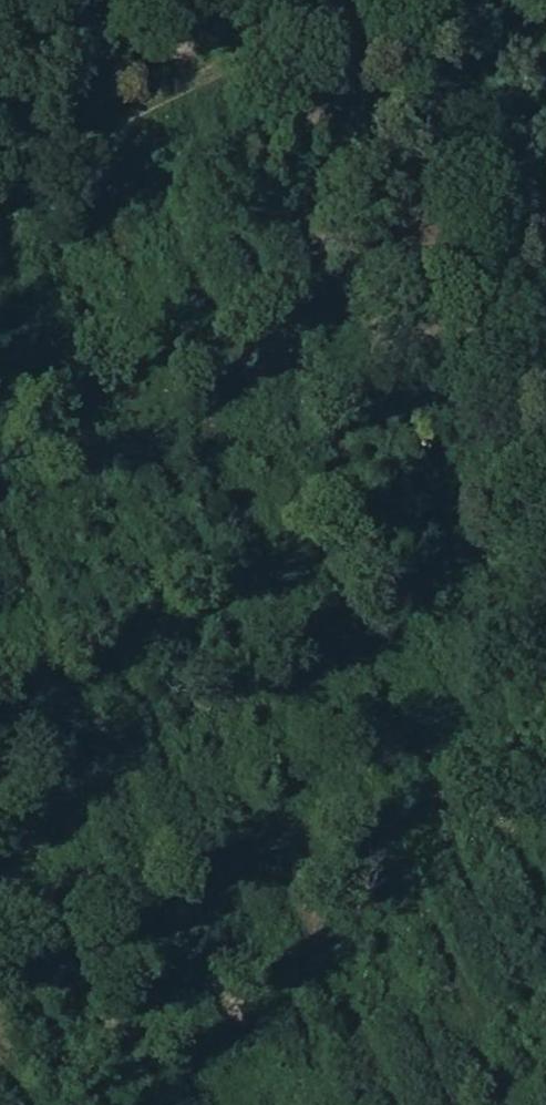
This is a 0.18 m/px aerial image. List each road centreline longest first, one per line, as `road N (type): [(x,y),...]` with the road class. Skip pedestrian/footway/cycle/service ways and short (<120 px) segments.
road 1 (track): [(390,0),(0,186)]

